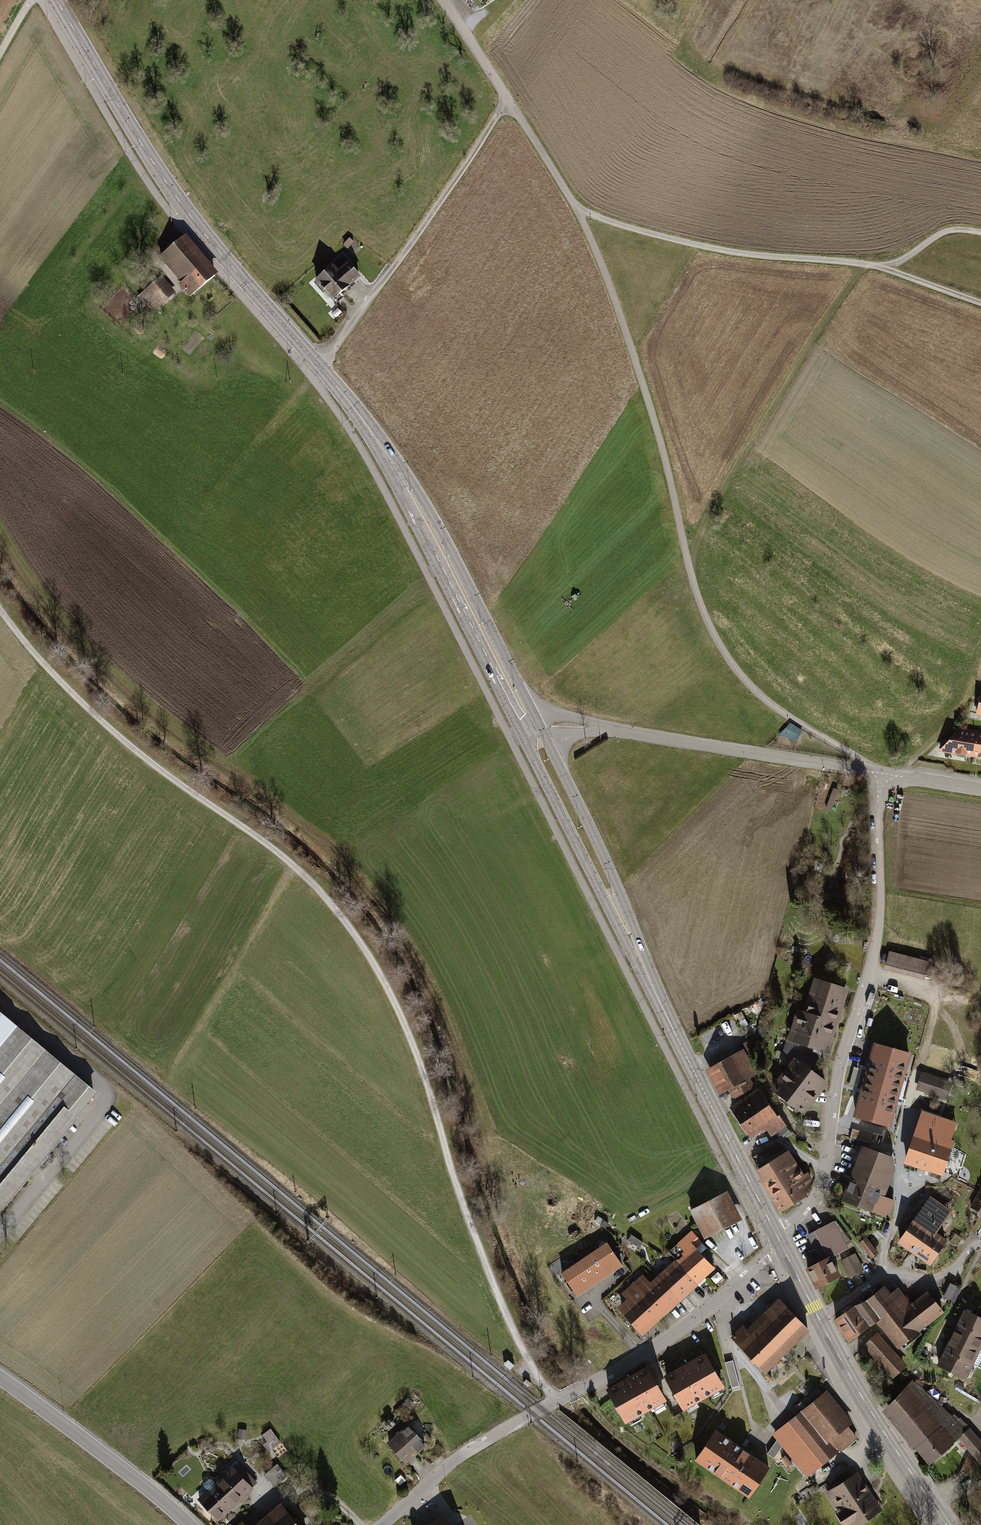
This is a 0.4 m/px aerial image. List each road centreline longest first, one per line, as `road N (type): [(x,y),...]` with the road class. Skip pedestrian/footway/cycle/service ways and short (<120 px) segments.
road 1 (track): [(876,776),(769,703),(719,644),(695,588),(657,430),(601,262),(511,103)]
road 2 (secondary): [(401,478),(318,365),(187,212),(57,0)]
road 3 (residential): [(382,1524),(459,1456),(660,1344),(782,1247)]
road 4 (residential): [(876,776),(874,947),(843,1045),(824,1170),(811,1204),(776,1235)]
road 5 (track): [(980,305),(882,267),(731,252),(578,211)]
road 6 (residential): [(876,776),(582,725),(541,728)]
road 7 (secondary): [(776,1235),(643,963)]
road 8 (secondary): [(541,728),(432,516),(401,478)]
road 9 (secondary): [(401,478),(523,735)]
road 10 (secondary): [(523,735),(643,963)]
road 11 (secondary): [(643,963),(615,882),(541,728)]
road 12 (secondary): [(945,1524),(869,1414),(818,1318)]
road 13 (unclassified): [(0,1377),(189,1524)]
road 14 (track): [(511,103),(394,268)]
road 15 (residential): [(818,1318),(883,1276),(950,1273),(980,1243)]
road 16 (track): [(897,779),(948,728),(973,682)]
road 17 (track): [(511,103),(443,0)]

